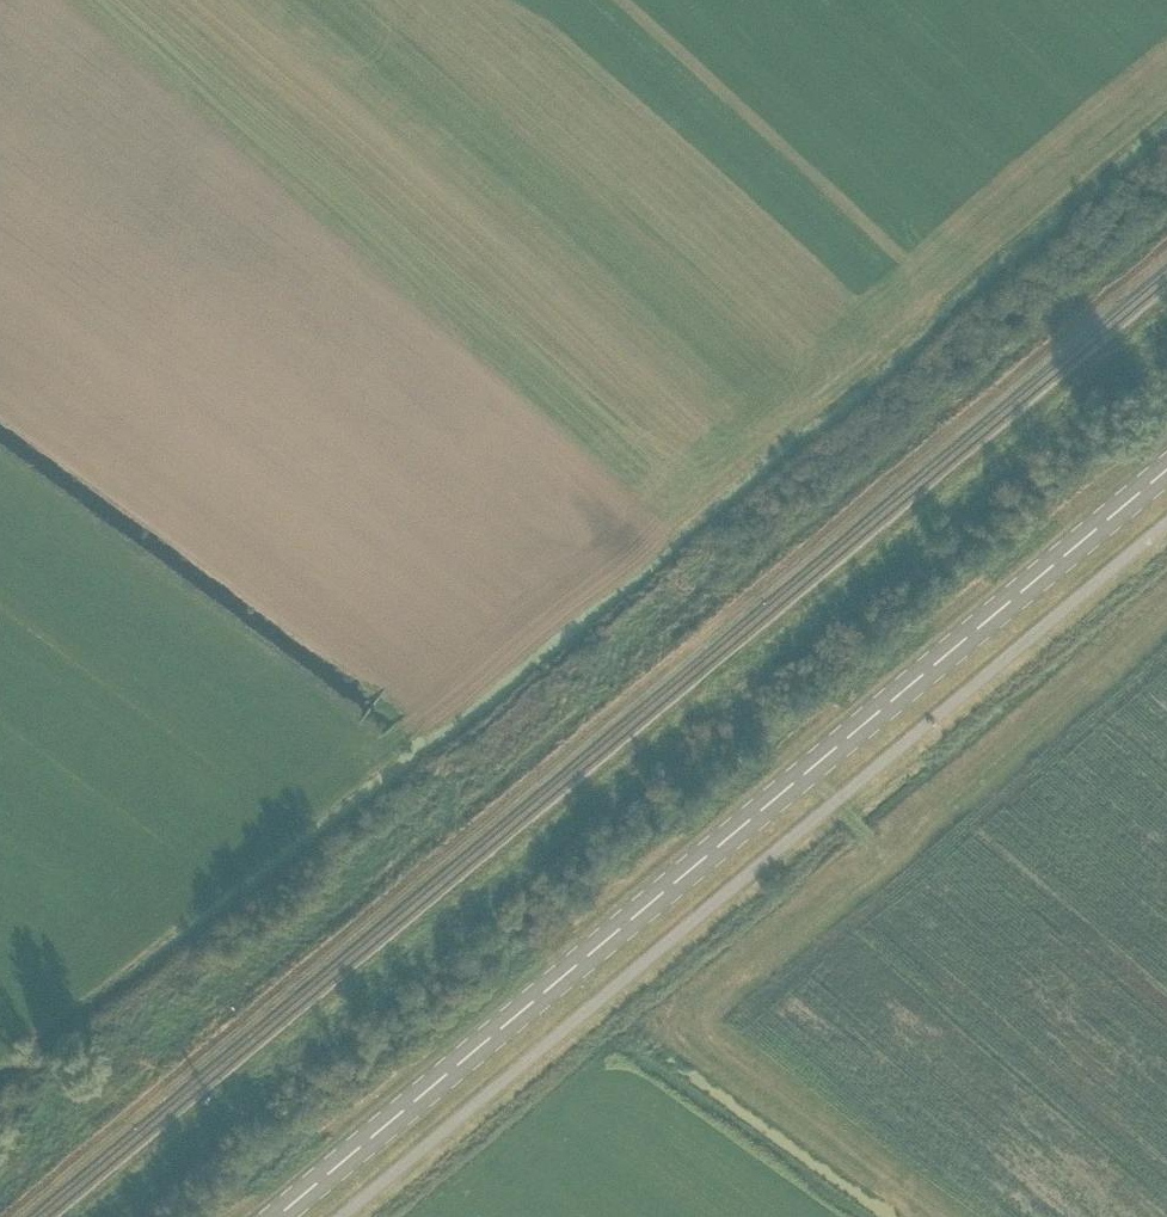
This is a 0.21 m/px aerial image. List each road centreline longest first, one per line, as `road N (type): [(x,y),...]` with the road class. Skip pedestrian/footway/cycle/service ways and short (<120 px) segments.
road 1 (tertiary): [(276,1216),(1166,469)]

